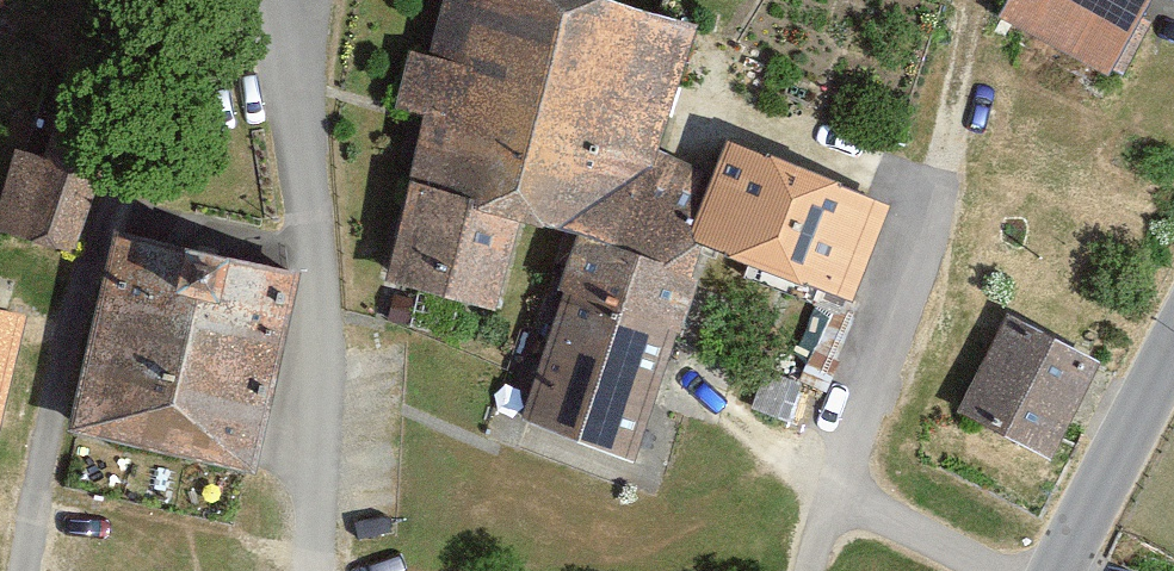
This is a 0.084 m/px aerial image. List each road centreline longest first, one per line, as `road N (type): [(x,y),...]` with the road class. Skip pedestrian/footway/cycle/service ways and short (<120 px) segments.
road 1 (residential): [(313,570),(331,311),(277,0)]
road 2 (tertiary): [(1173,338),(1056,570)]

